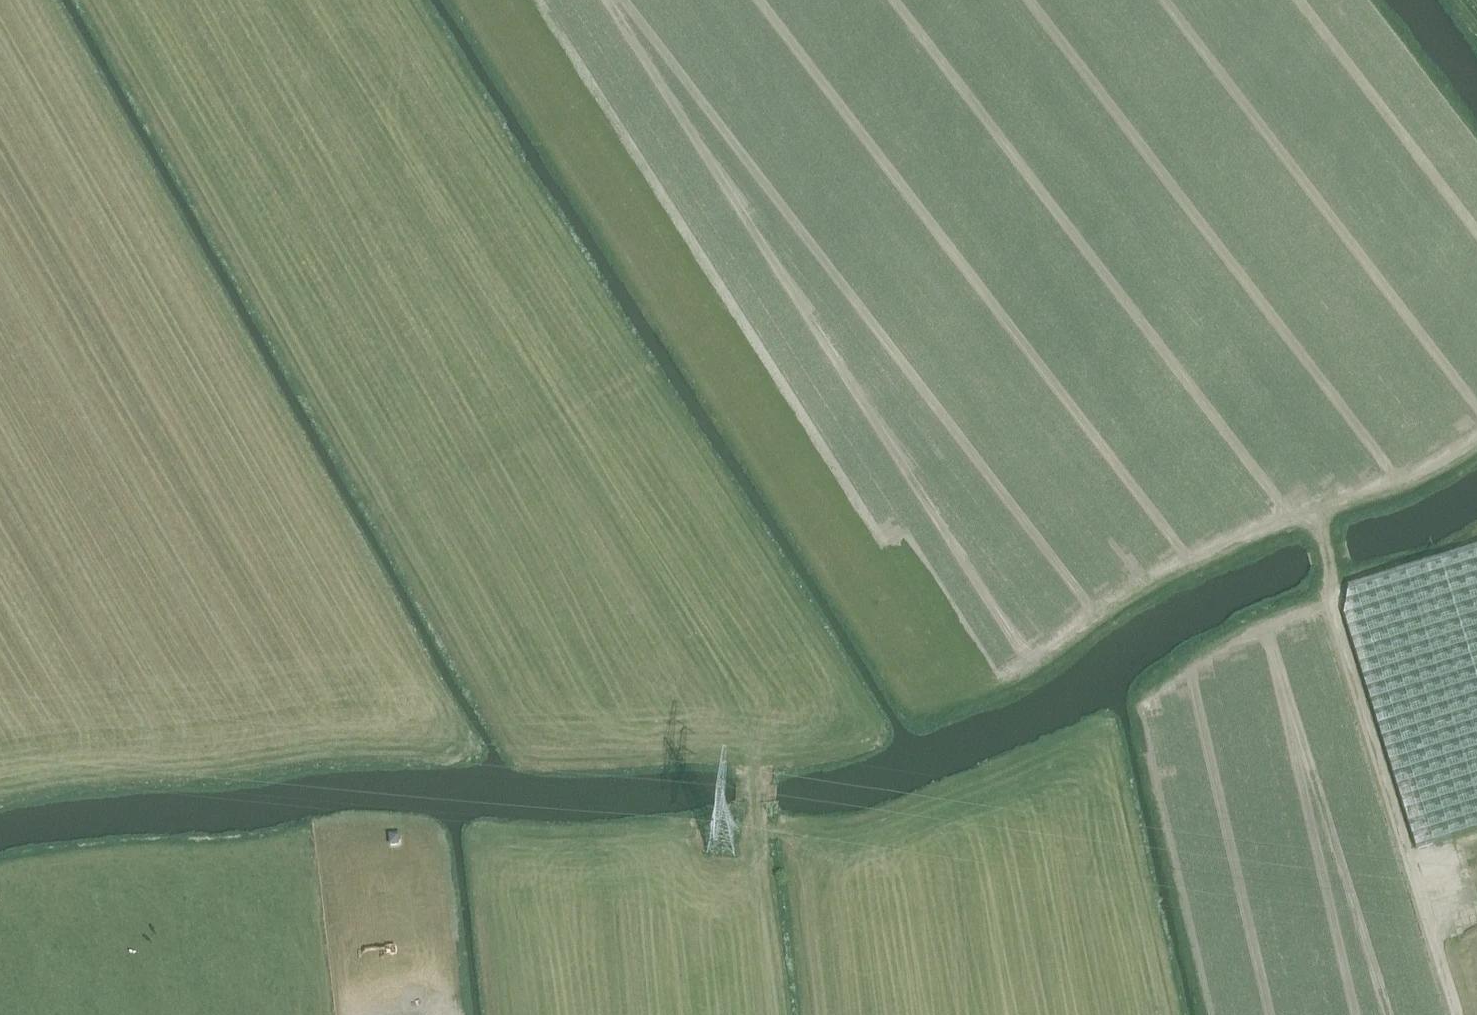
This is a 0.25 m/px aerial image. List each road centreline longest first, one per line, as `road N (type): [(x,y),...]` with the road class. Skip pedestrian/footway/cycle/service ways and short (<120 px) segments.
road 1 (track): [(1319,511),(1331,593),(1460,1014)]
road 2 (track): [(752,748),(784,1014)]

